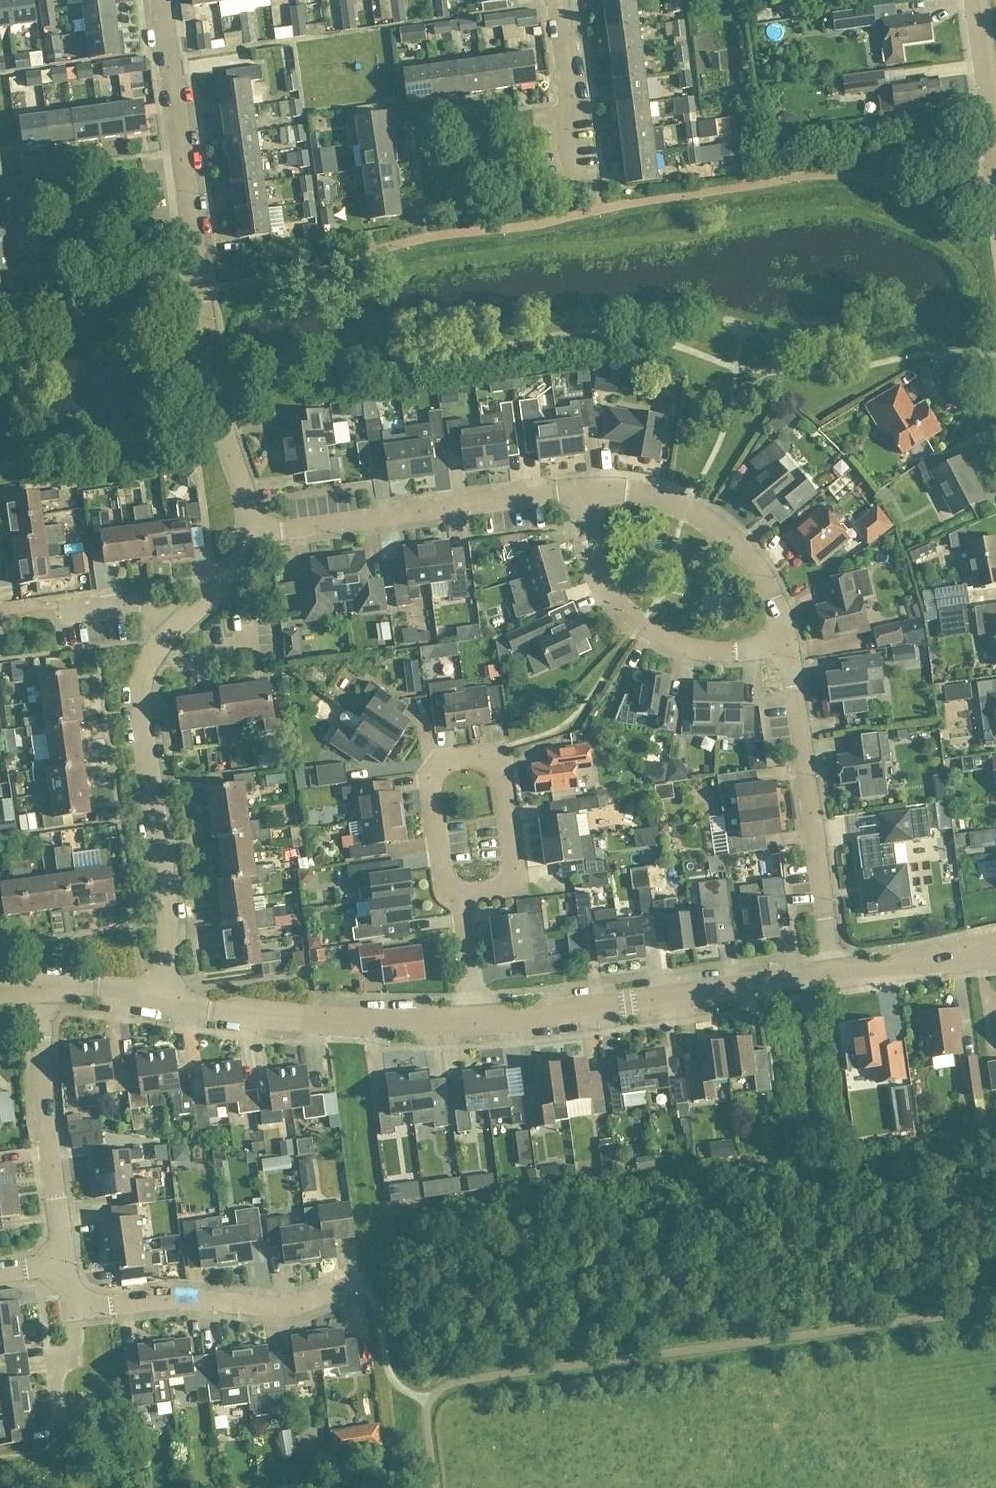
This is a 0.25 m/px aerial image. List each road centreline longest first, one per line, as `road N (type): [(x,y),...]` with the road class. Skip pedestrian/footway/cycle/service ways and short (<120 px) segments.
road 1 (residential): [(247,535),(212,392),(160,0)]
road 2 (unclassified): [(166,1003),(163,858),(145,680),(155,649),(206,604)]
road 3 (unclassified): [(835,978),(471,1028)]
road 4 (residential): [(247,535),(581,496)]
road 5 (residential): [(786,648),(835,978)]
road 6 (residential): [(351,1289),(282,1310),(179,1300),(100,1309),(76,1306),(58,1265)]
road 7 (residential): [(470,893),(446,872),(435,800),(444,772),(476,760),(501,777),(513,866),(490,889)]
road 8 (unclassified): [(471,1028),(304,1024),(166,1003)]
road 9 (residential): [(786,648),(702,654),(629,618),(609,593),(581,496)]
road 10 (residential): [(581,496),(650,496),(713,529),(759,574),(786,648)]
road 11 (residential): [(58,1265),(42,992)]
road 12 (tertiary): [(995,161),(974,0)]
road 13 (unclassified): [(995,954),(835,978)]
road 14 (residential): [(575,159),(556,0)]
road 15 (unclassified): [(66,608),(165,595),(206,604)]
road 16 (residential): [(471,1028),(470,893)]
road 17 (unclassified): [(166,1003),(42,992)]

